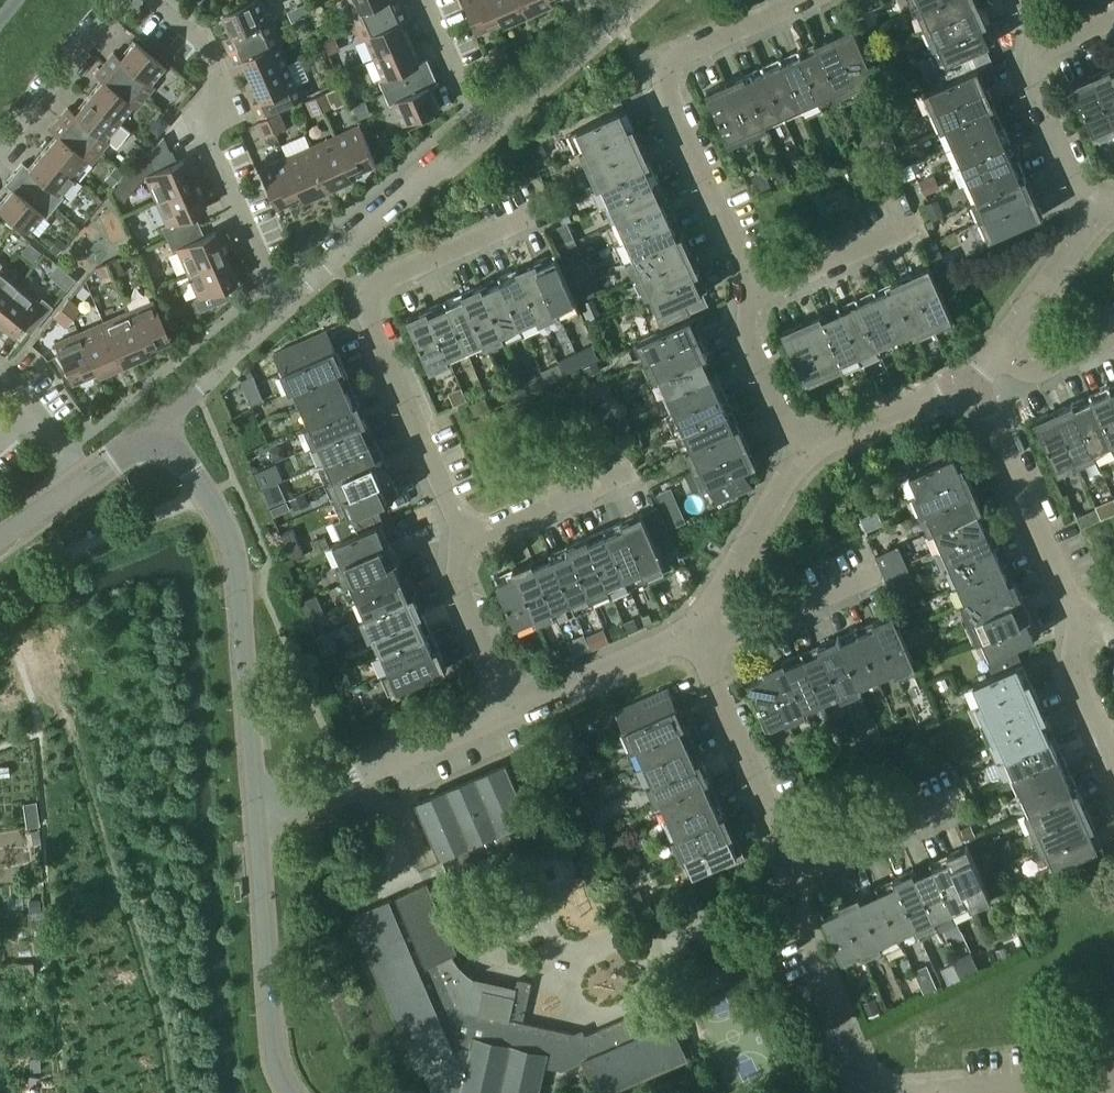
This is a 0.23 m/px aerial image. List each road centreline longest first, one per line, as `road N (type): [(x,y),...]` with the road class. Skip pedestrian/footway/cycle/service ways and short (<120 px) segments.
road 1 (track): [(4,615),(76,756),(114,896),(171,1055),(173,1092)]
road 2 (residential): [(468,538),(374,322),(371,296),(390,279),(538,218)]
road 3 (residential): [(759,298),(666,99),(665,77),(679,58),(811,0)]
road 4 (tertiary): [(257,806),(237,571),(219,517),(151,430)]
road 5 (residential): [(158,0),(204,36),(221,80),(204,131),(285,308)]
road 6 (tertiary): [(288,1092),(271,1043),(257,806)]
road 7 (residential): [(257,806),(291,804),(516,710)]
road 8 (residential): [(285,308),(439,168),(455,166),(491,134)]
road 9 (residential): [(1079,626),(1079,611),(973,383)]
road 10 (residential): [(796,871),(712,666),(693,648)]
road 11 (residential): [(878,1092),(861,1078),(799,913),(796,871)]
road 12 (residential): [(693,648),(802,456)]
road 13 (residential): [(491,134),(641,0)]
road 14 (residential): [(0,154),(126,0)]
road 15 (residential): [(693,648),(876,577)]
road 16 (residential): [(516,710),(660,651),(693,648)]
road 17 (residential): [(802,456),(973,383)]
road 18 (residential): [(516,710),(460,588),(468,538)]
road 19 (residential): [(796,871),(965,801)]
road 20 (residential): [(151,430),(285,308)]
road 21 (residential): [(995,352),(1098,206)]
road 22 (residential): [(468,538),(633,472)]
road 23 (residential): [(802,456),(742,329),(759,298)]
road 24 (residential): [(1098,206),(1079,187),(1037,95),(1042,48)]
road 25 (residential): [(1113,1081),(946,1092)]
road 26 (residential): [(759,298),(912,233)]
road 27 (residential): [(491,134),(425,0)]
road 28 (residential): [(88,480),(0,374)]
road 29 (residential): [(1113,755),(1075,672),(1079,626)]
road 30 (residential): [(995,352),(1036,373),(1113,339)]

